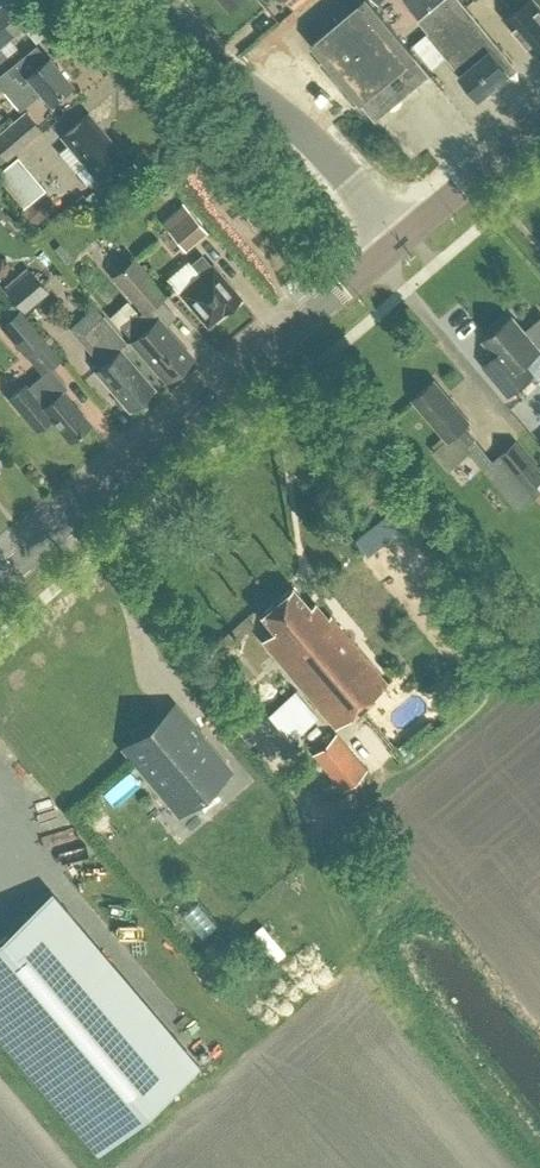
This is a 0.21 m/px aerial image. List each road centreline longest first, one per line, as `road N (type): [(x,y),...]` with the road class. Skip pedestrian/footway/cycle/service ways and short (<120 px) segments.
road 1 (tertiary): [(0,579),(402,238)]
road 2 (tertiary): [(402,238),(336,161),(227,72),(163,0)]
road 3 (tertiary): [(402,238),(539,121)]

